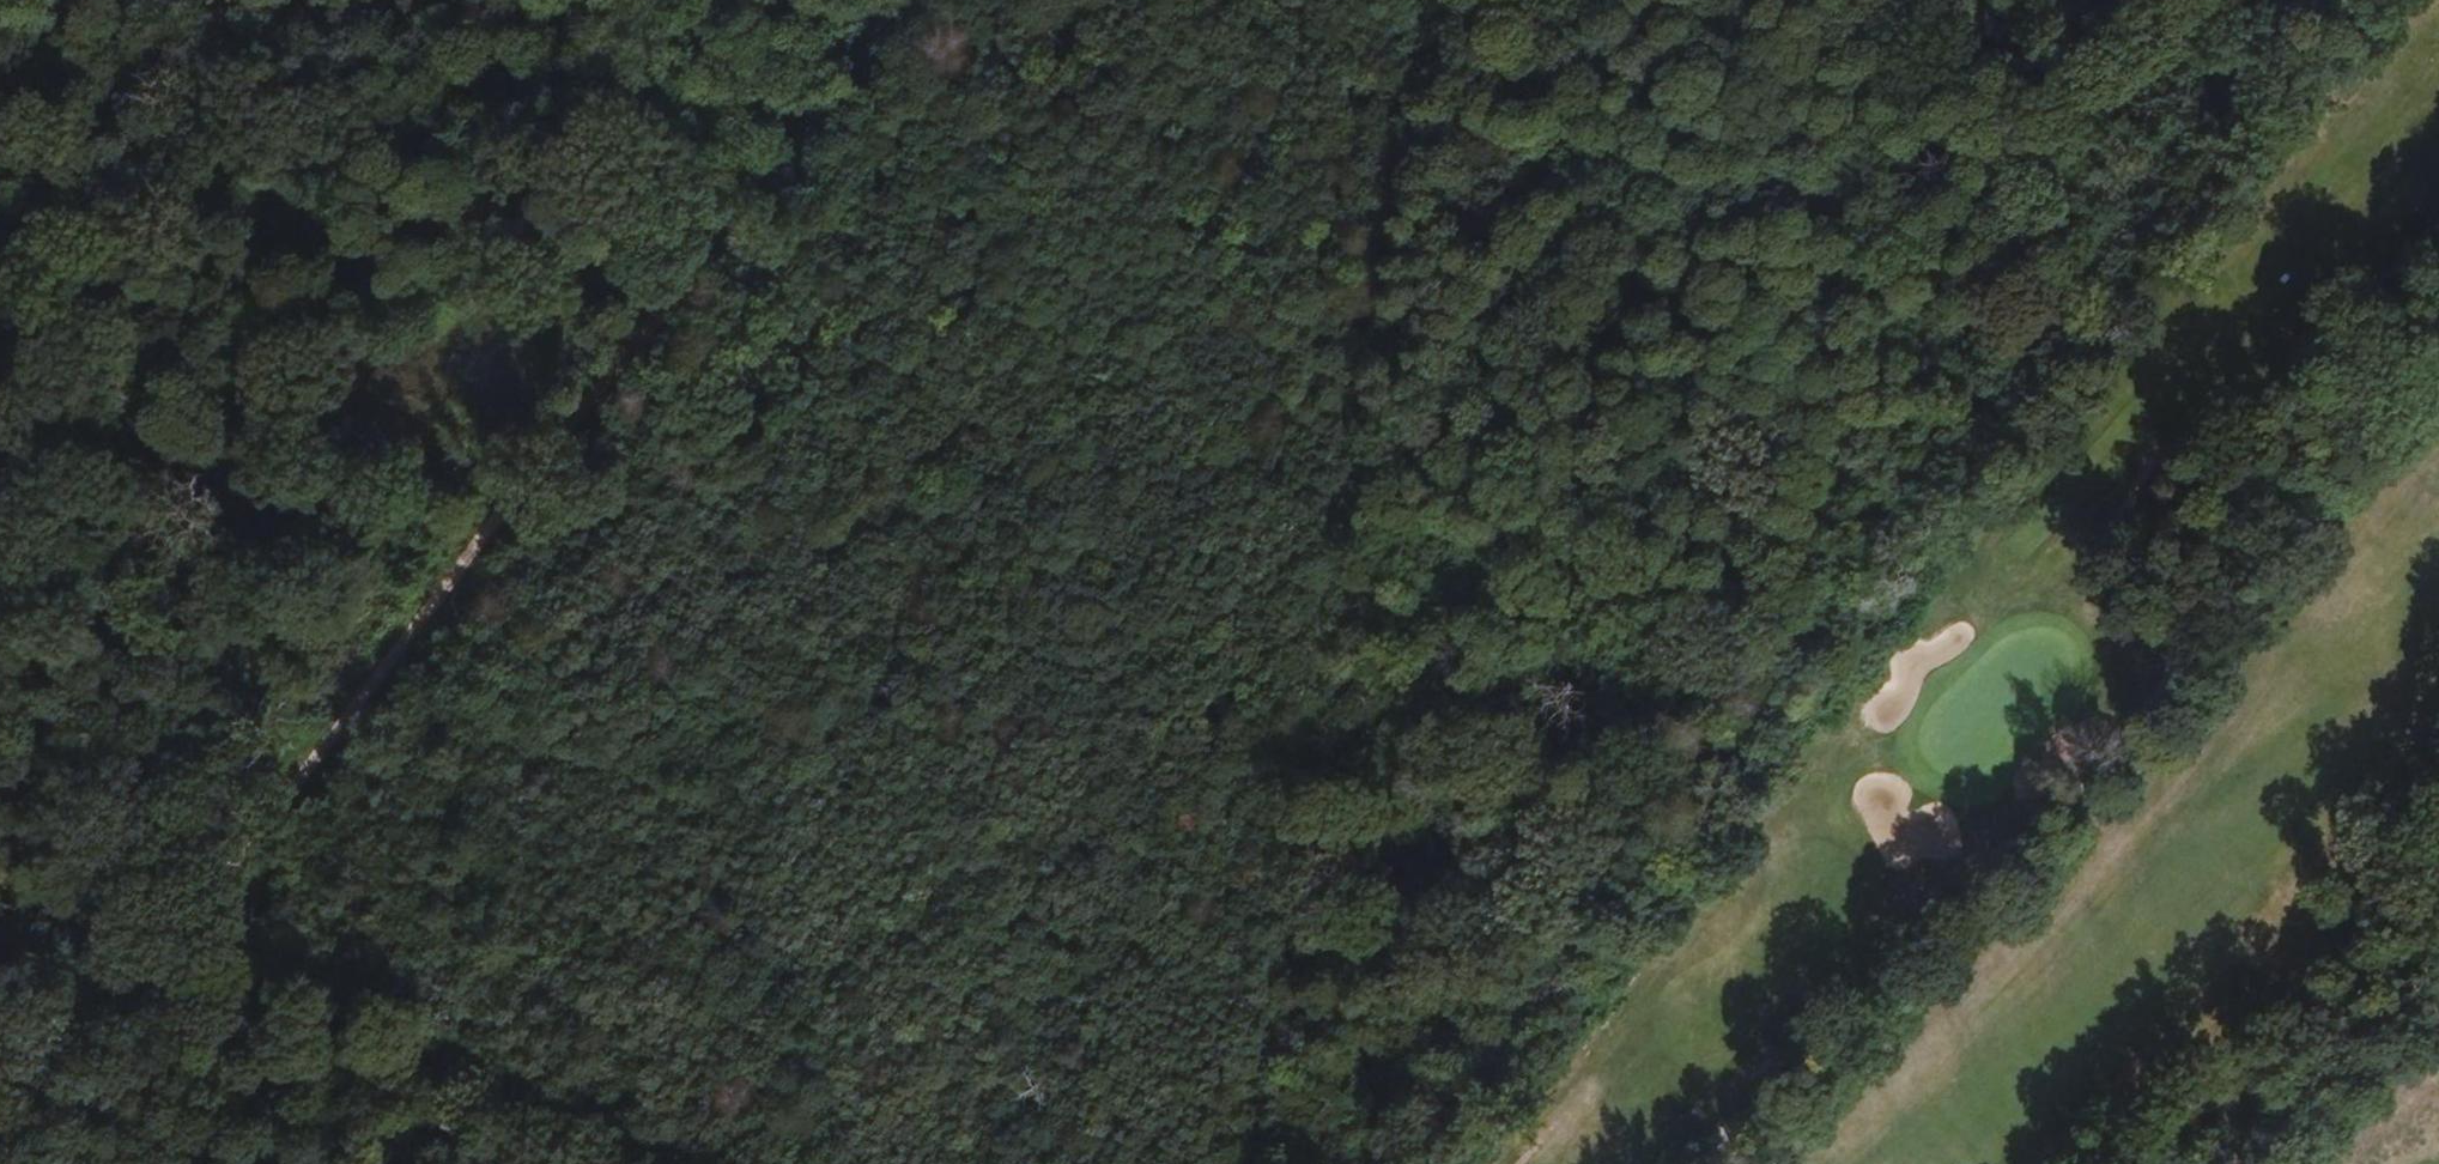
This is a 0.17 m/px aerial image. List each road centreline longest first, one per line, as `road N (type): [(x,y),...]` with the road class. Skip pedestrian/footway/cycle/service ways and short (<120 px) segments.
road 1 (track): [(906,0),(0,1153)]
road 2 (track): [(681,1163),(153,957),(0,887)]
road 3 (track): [(153,957),(113,903),(88,848),(0,594)]

